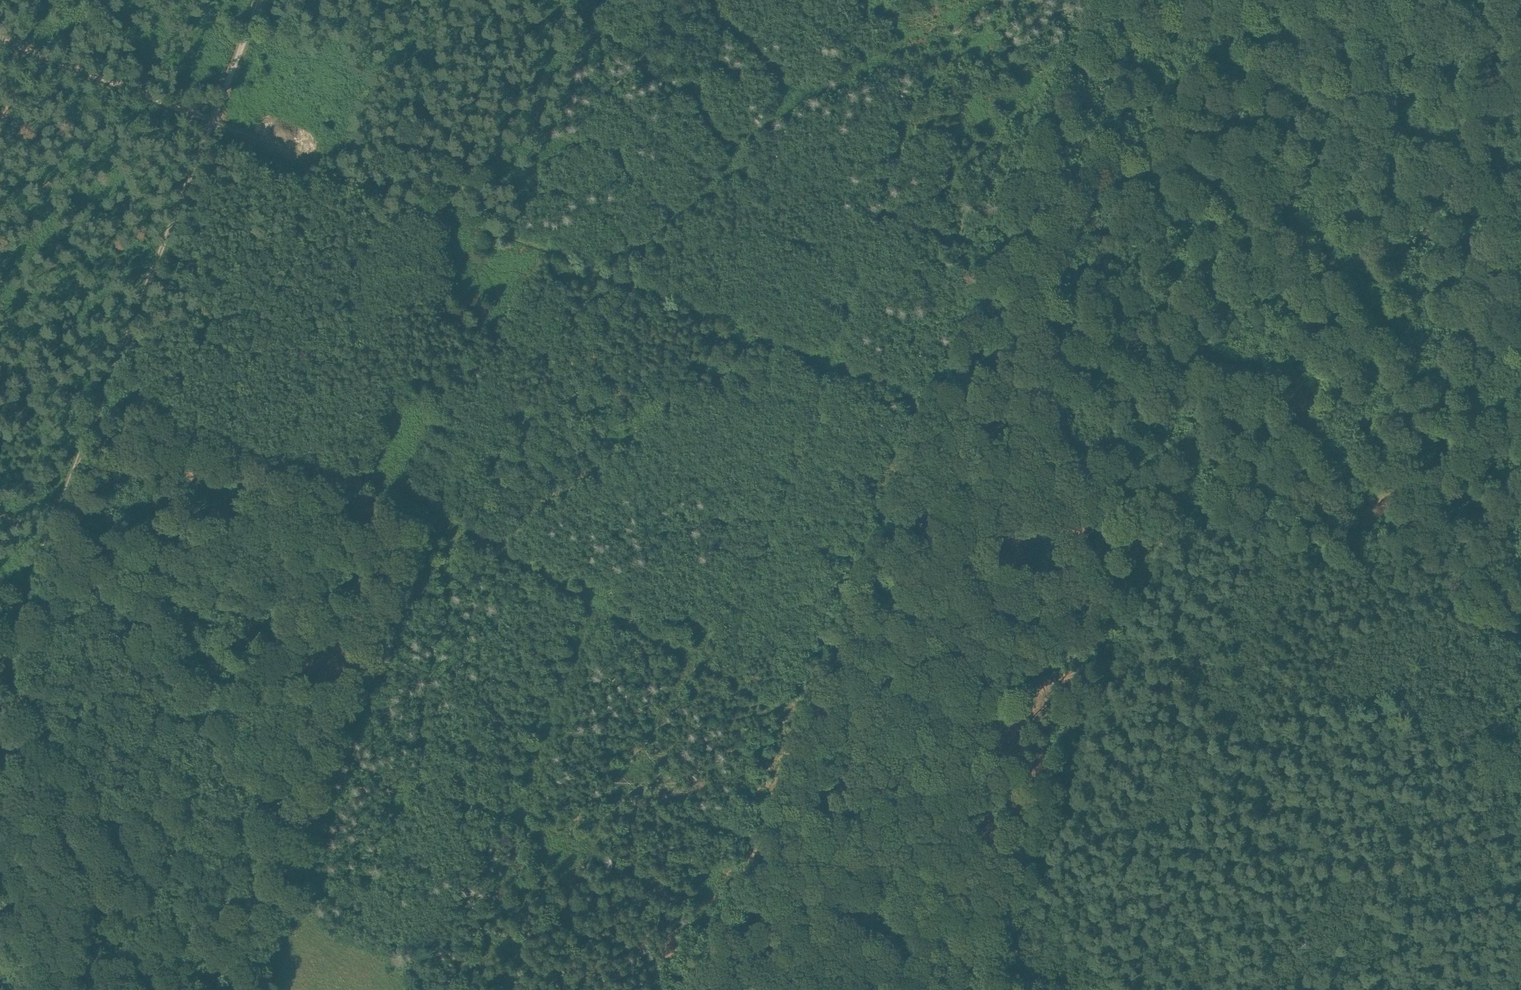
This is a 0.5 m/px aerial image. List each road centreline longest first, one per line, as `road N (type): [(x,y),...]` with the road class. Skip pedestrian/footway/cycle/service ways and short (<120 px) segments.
road 1 (track): [(0,672),(213,121)]
road 2 (track): [(213,121),(501,234)]
road 3 (track): [(1520,281),(1479,0)]
road 4 (track): [(501,234),(588,0)]
road 5 (track): [(0,37),(213,121)]
road 6 (track): [(213,121),(261,0)]

